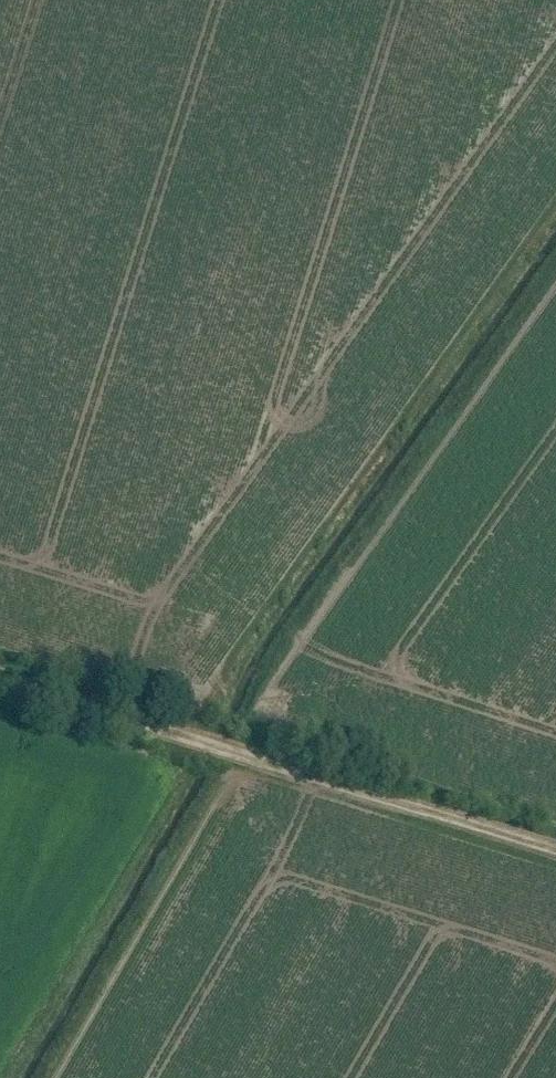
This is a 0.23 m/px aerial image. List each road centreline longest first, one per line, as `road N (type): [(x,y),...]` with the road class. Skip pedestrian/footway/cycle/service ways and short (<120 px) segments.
road 1 (track): [(0,679),(555,849)]

